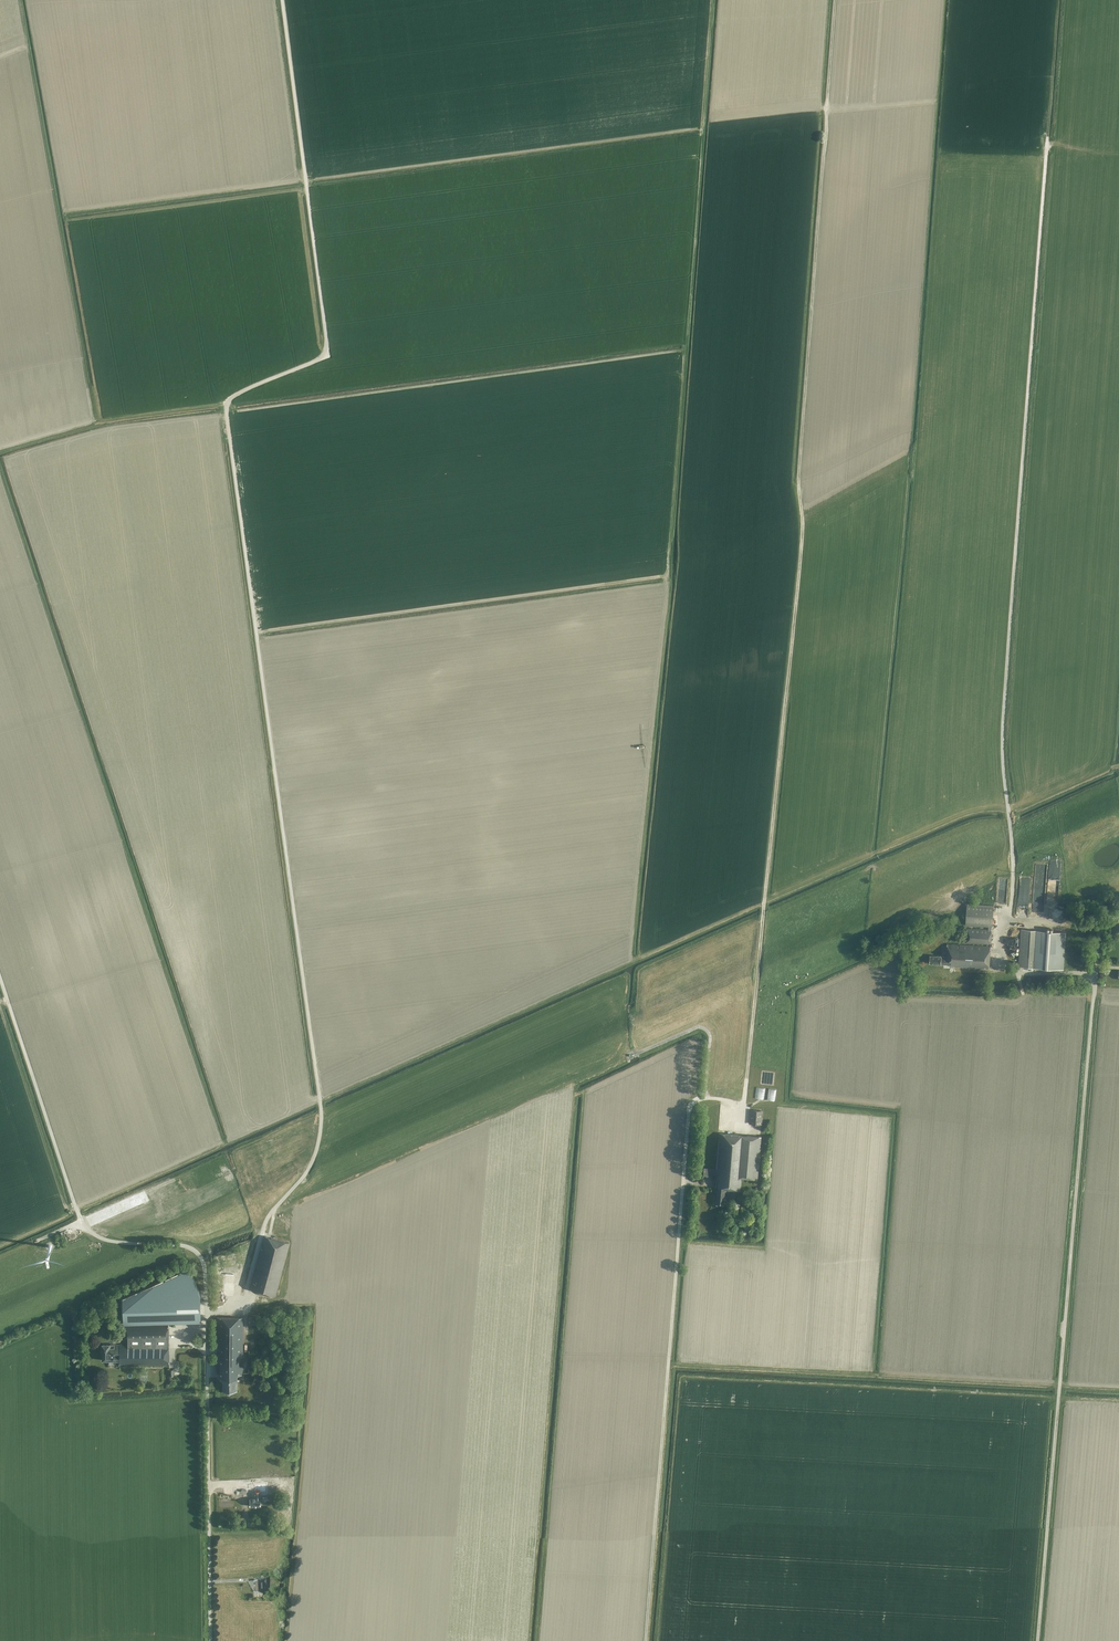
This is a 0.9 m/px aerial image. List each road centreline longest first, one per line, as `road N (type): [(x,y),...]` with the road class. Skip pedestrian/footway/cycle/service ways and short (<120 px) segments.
road 1 (track): [(267,1231),(308,1170),(320,1120),(224,409),(228,400),(318,362),(326,348),(282,0)]

